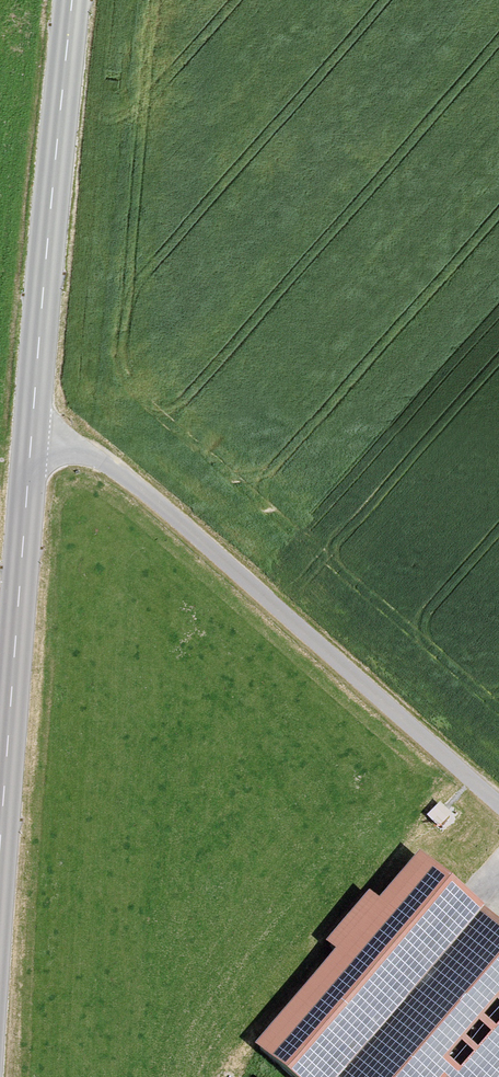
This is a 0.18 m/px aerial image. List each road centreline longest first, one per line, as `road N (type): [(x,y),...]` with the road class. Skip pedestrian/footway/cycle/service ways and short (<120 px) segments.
road 1 (tertiary): [(0,921),(74,0)]
road 2 (track): [(498,805),(37,412)]

